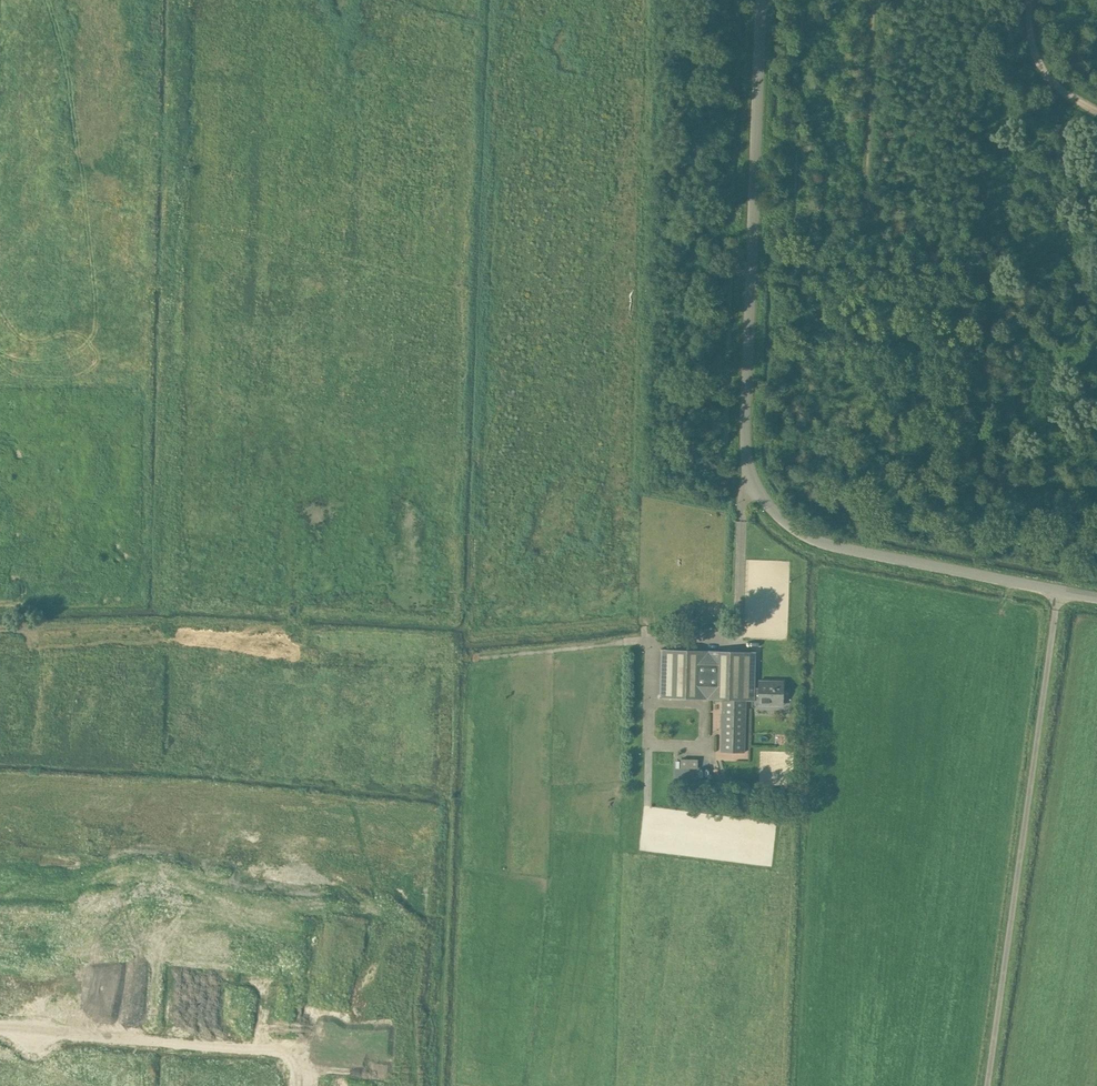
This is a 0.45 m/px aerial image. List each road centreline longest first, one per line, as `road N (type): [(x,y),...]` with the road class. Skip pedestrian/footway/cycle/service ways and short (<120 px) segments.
road 1 (unclassified): [(1096,600),(833,545),(799,532),(753,484),(745,398),(760,0)]

